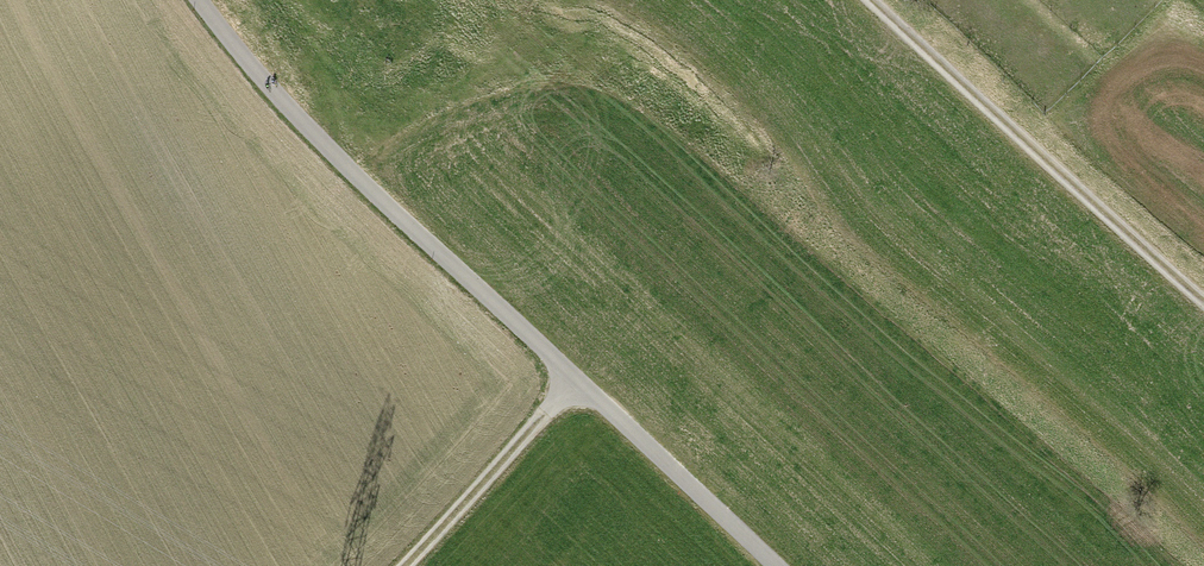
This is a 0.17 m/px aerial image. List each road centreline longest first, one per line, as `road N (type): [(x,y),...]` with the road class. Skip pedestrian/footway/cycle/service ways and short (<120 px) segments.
road 1 (track): [(199,0),(292,115),(776,565)]
road 2 (track): [(1203,301),(872,0)]
road 3 (track): [(576,378),(404,565)]

